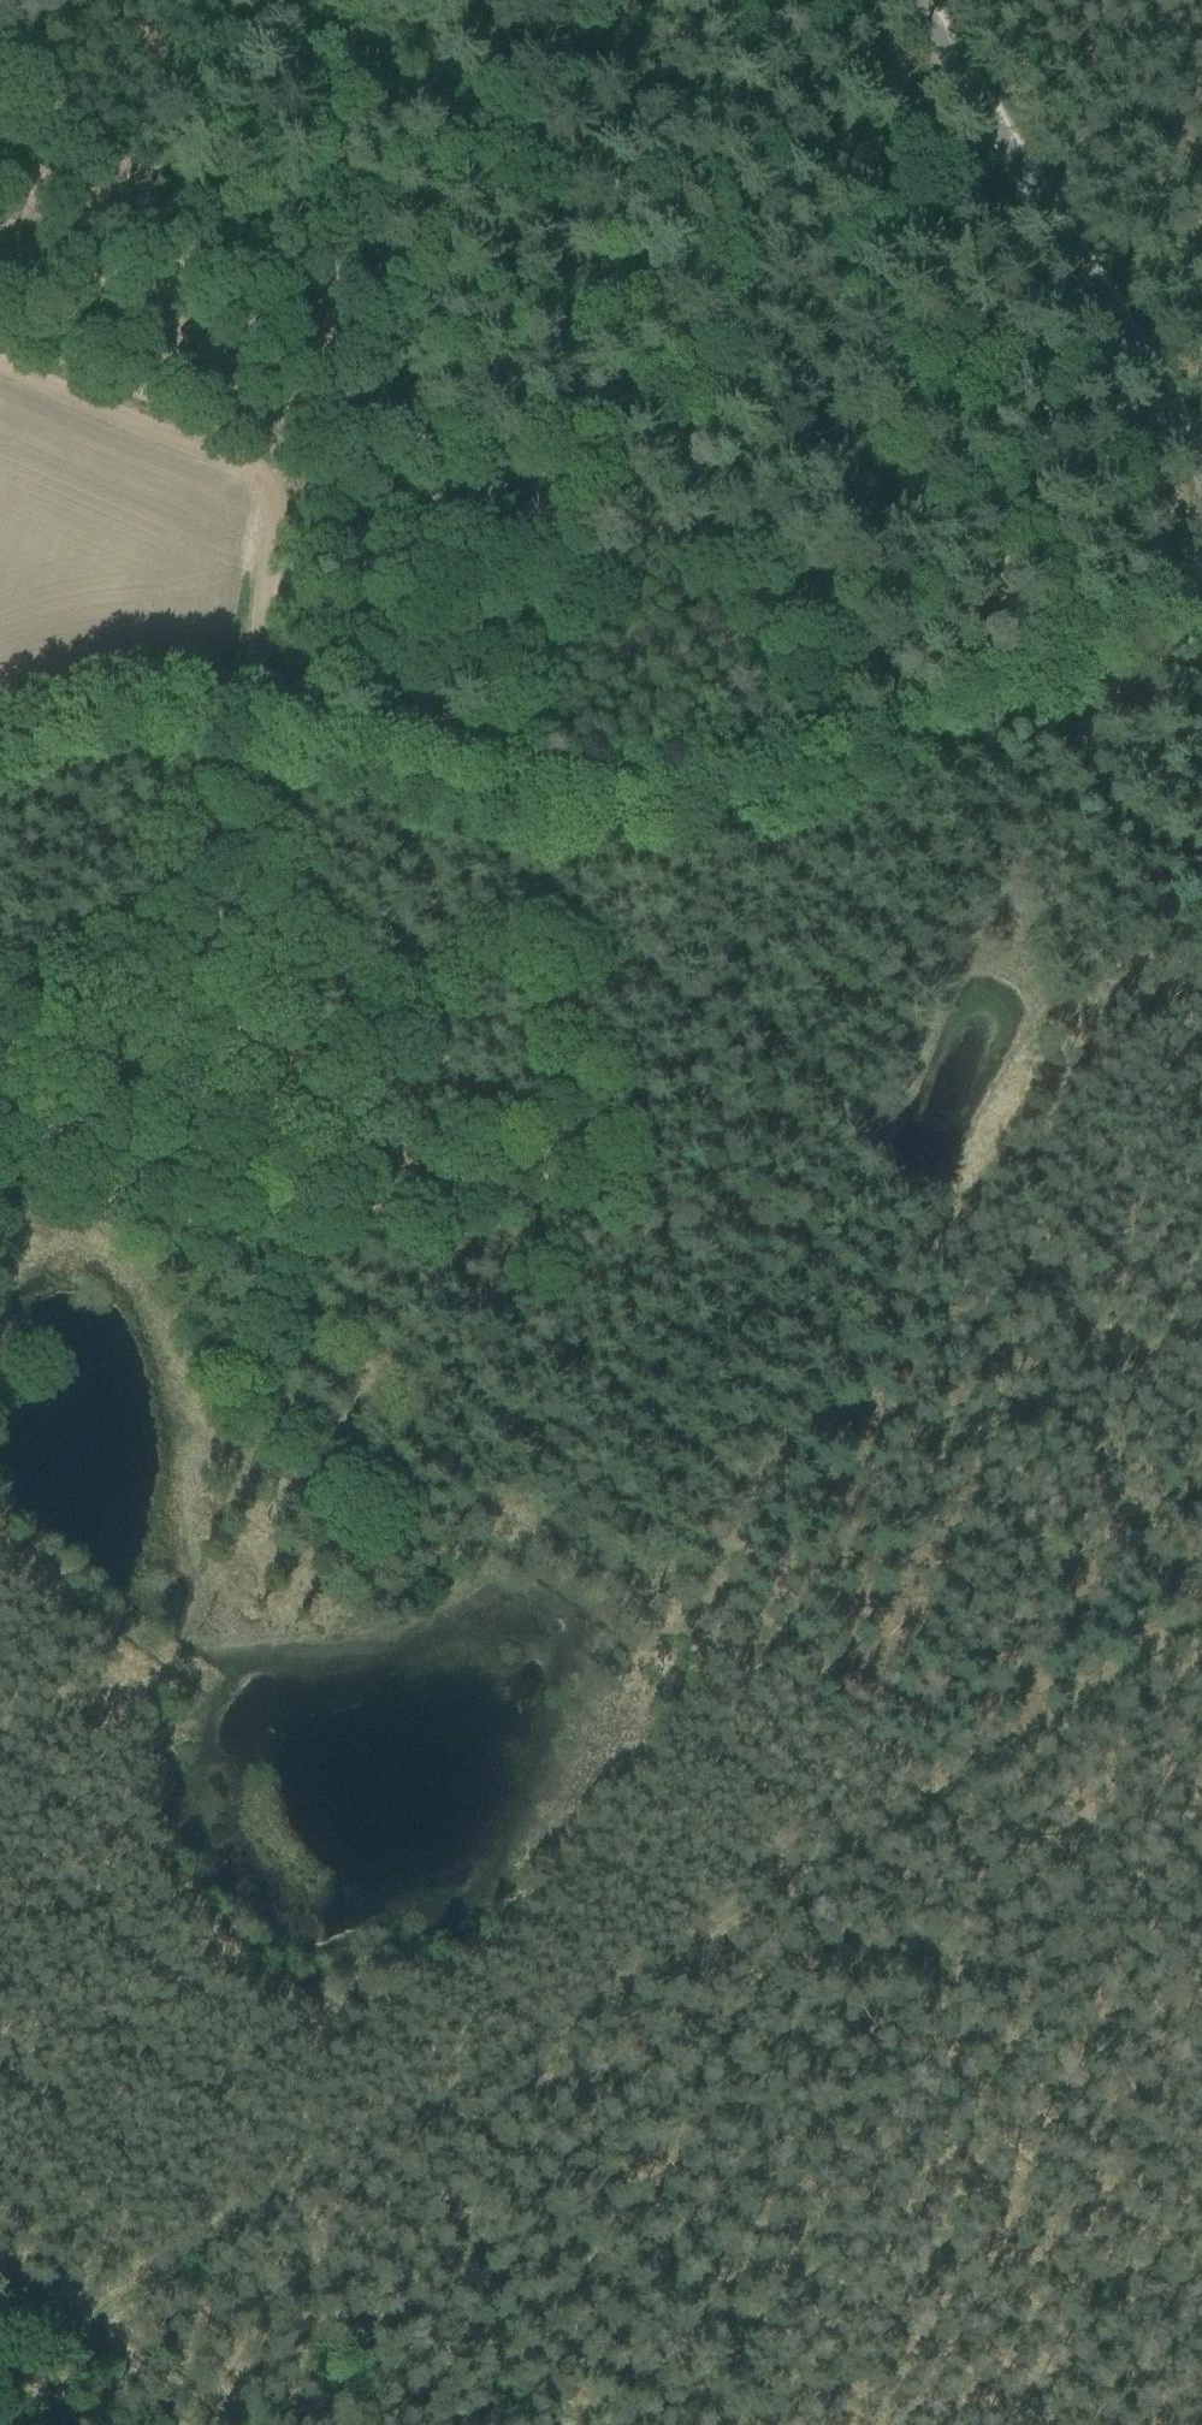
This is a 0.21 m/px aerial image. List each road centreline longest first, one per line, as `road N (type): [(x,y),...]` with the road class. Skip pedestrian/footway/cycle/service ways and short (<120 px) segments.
road 1 (unclassified): [(0,753),(57,726),(132,710),(202,716),(503,793),(676,810),(755,798),(1201,584)]
road 2 (tertiary): [(1201,460),(916,0)]
road 3 (track): [(0,353),(257,470),(214,719)]

